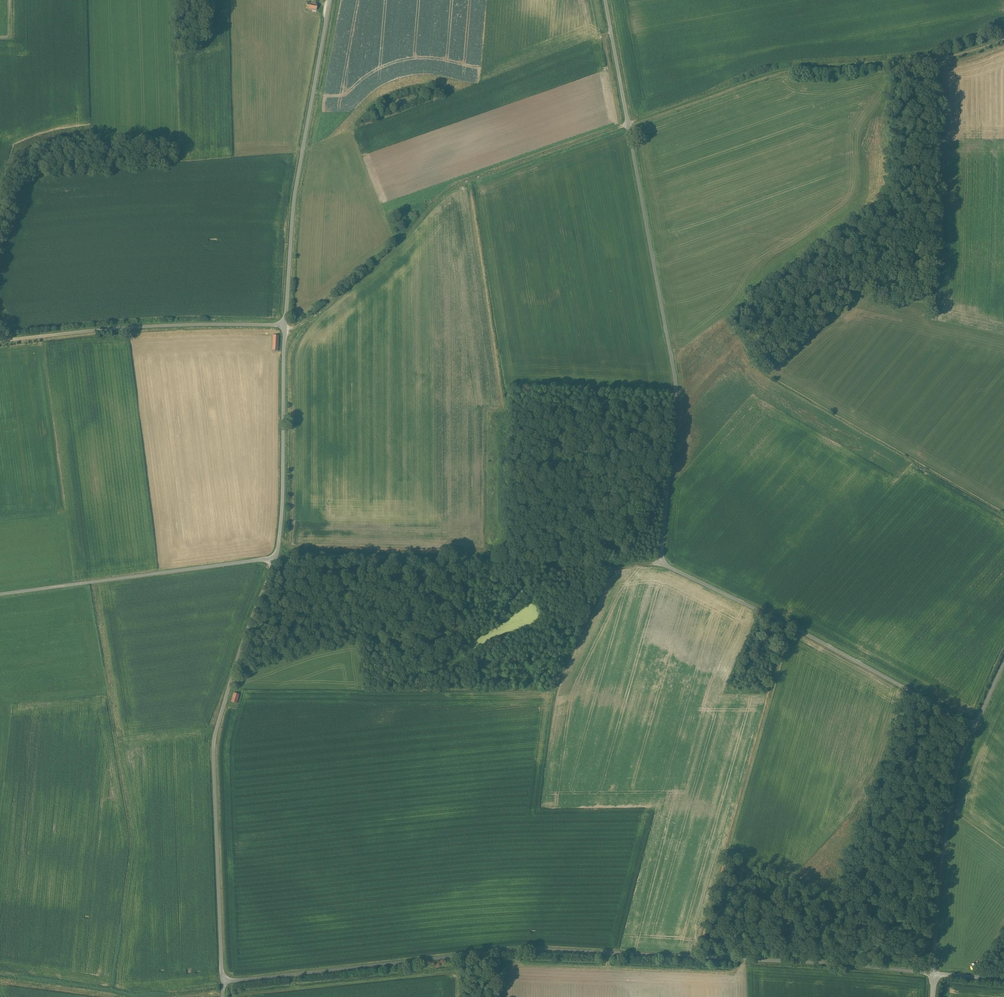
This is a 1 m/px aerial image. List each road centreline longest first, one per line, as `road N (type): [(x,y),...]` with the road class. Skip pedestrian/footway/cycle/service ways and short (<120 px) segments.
road 1 (unclassified): [(975,723),(661,564),(677,389),(606,0)]
road 2 (track): [(1003,36),(950,55),(782,69),(456,185),(378,264),(299,325),(285,325)]
road 3 (unclassified): [(935,974),(835,962),(523,949),(223,982)]
road 4 (unclassified): [(223,982),(216,737),(277,556)]
road 5 (track): [(786,625),(694,956)]
road 6 (unclassified): [(285,325),(295,195),(329,0)]
road 7 (unclassified): [(285,325),(129,327),(0,341)]
road 8 (unclassified): [(0,593),(277,556)]
road 9 (unclassified): [(935,974),(935,906),(955,770),(975,723)]
road 10 (unclassified): [(277,556),(285,325)]
road 11 (track): [(615,566),(556,682)]

